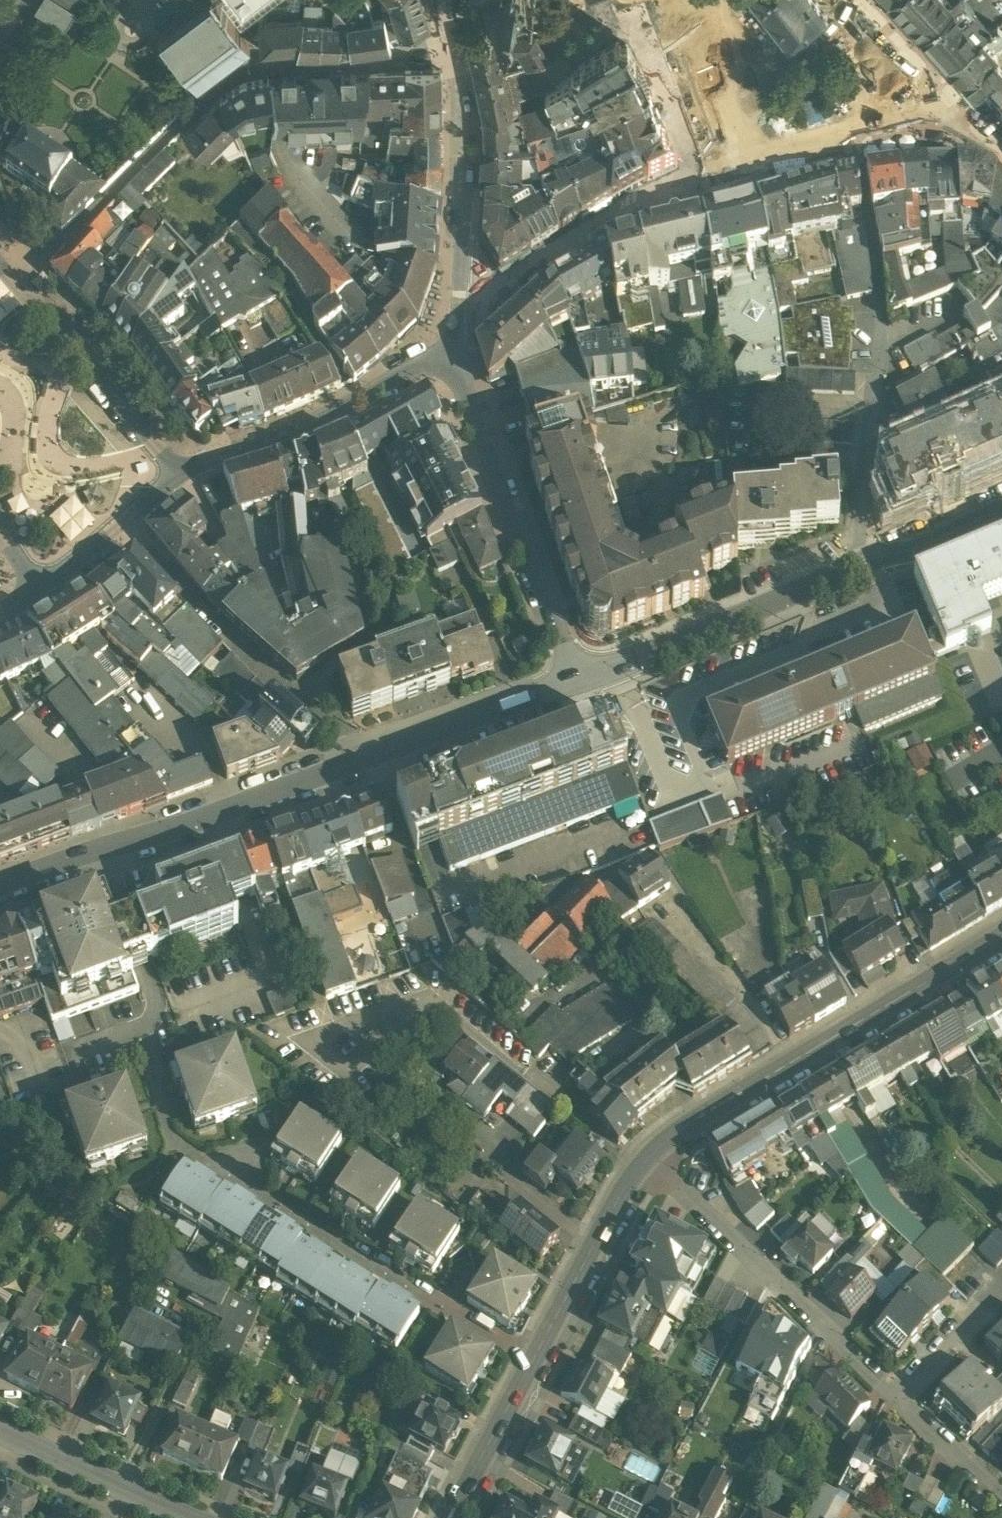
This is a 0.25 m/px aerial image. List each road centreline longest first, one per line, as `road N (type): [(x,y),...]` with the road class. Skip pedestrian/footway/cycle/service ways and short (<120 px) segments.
road 1 (tertiary): [(577,681),(0,897)]
road 2 (residential): [(1001,1500),(649,1153)]
road 3 (tertiary): [(1001,509),(577,681)]
road 4 (residential): [(449,1517),(543,1331),(649,1153)]
road 5 (residential): [(649,1153),(702,1113),(1001,937)]
road 6 (residential): [(577,681),(447,350)]
road 7 (residential): [(447,350),(458,268),(459,114),(441,0)]
road 8 (residential): [(181,471),(345,413),(447,350)]
road 9 (residential): [(0,262),(181,471)]
road 10 (residential): [(192,1517),(0,1428)]
road 11 (residential): [(41,586),(121,529),(181,471)]

